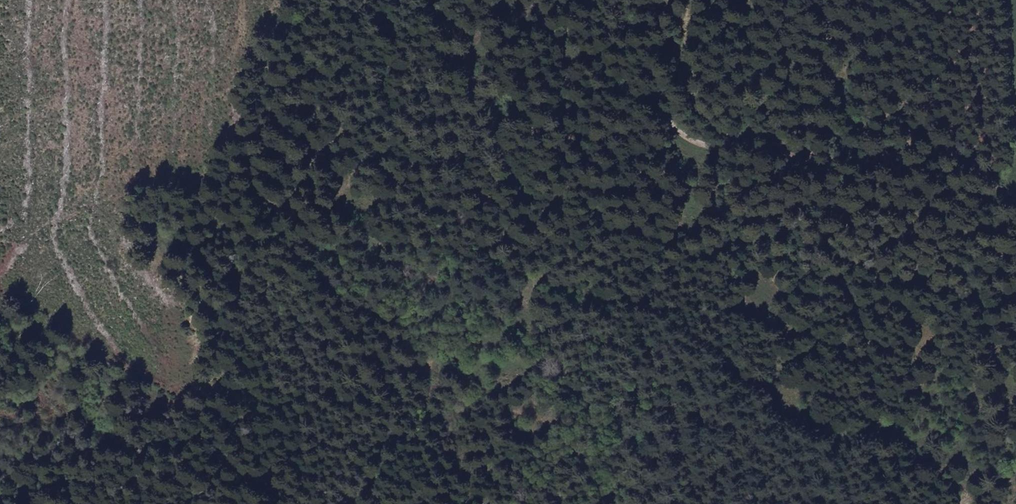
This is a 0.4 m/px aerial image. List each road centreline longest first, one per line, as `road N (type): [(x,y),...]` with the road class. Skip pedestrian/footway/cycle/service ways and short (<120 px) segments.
road 1 (track): [(549,0),(569,37),(653,101),(730,138),(921,150),(1015,211)]

